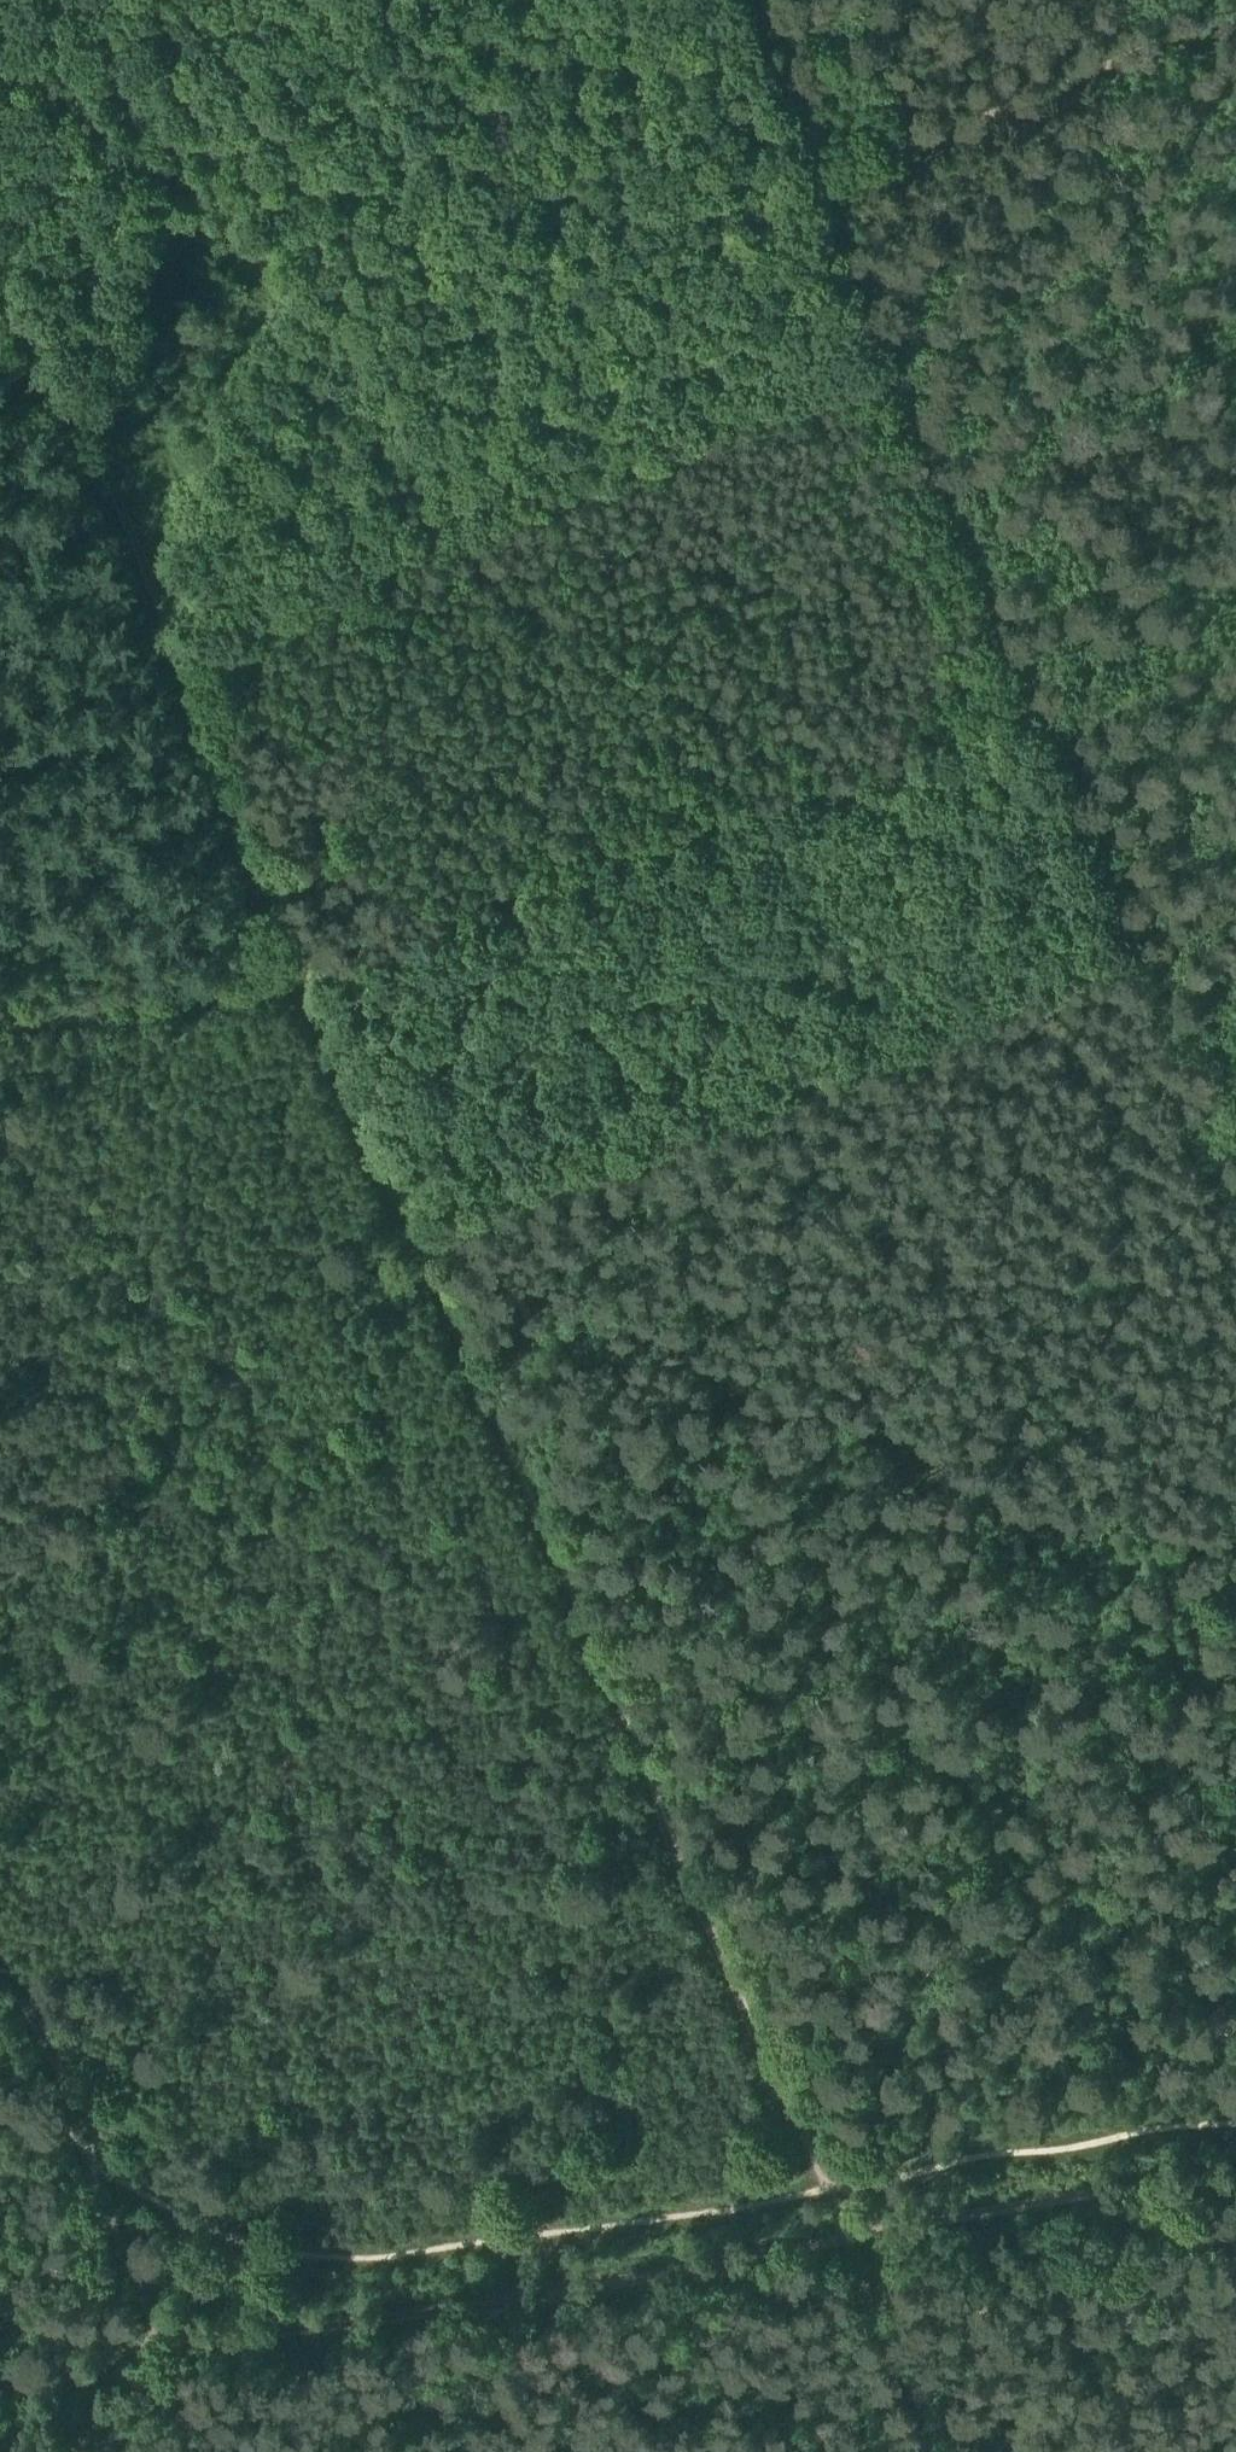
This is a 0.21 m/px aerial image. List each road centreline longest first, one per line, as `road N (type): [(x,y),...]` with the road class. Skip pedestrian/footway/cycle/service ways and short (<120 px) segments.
road 1 (track): [(1235,1239),(740,0)]
road 2 (track): [(0,236),(509,1420)]
road 3 (track): [(1235,9),(818,192),(0,279)]
road 4 (track): [(0,1037),(325,995),(1028,723)]
road 5 (track): [(863,2254),(509,1420)]
road 6 (track): [(863,2254),(528,2321),(0,2404)]
road 7 (track): [(509,1420),(593,1408),(851,1405),(947,1436),(1043,1490),(1139,1521),(1235,1532)]
road 8 (track): [(0,1970),(25,1999),(197,2451)]
road 9 (track): [(1235,2193),(863,2254)]
road 10 (track): [(947,2451),(863,2254)]

